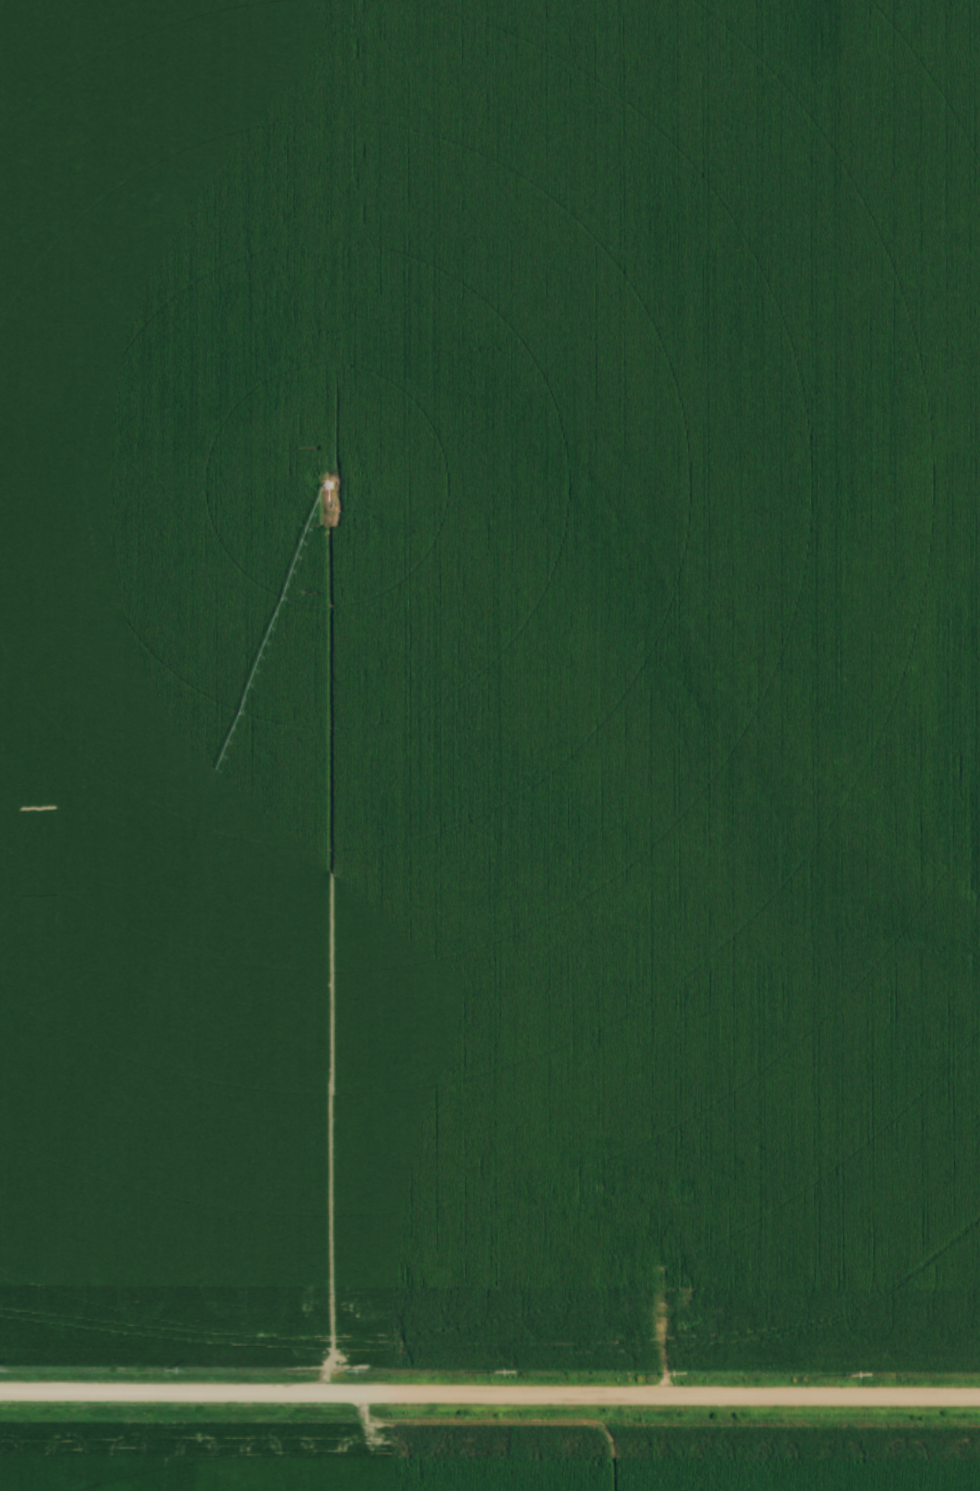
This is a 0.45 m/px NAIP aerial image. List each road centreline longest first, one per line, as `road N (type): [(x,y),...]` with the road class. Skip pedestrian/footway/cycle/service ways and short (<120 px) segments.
road 1 (tertiary): [(979,1402),(0,1394)]

